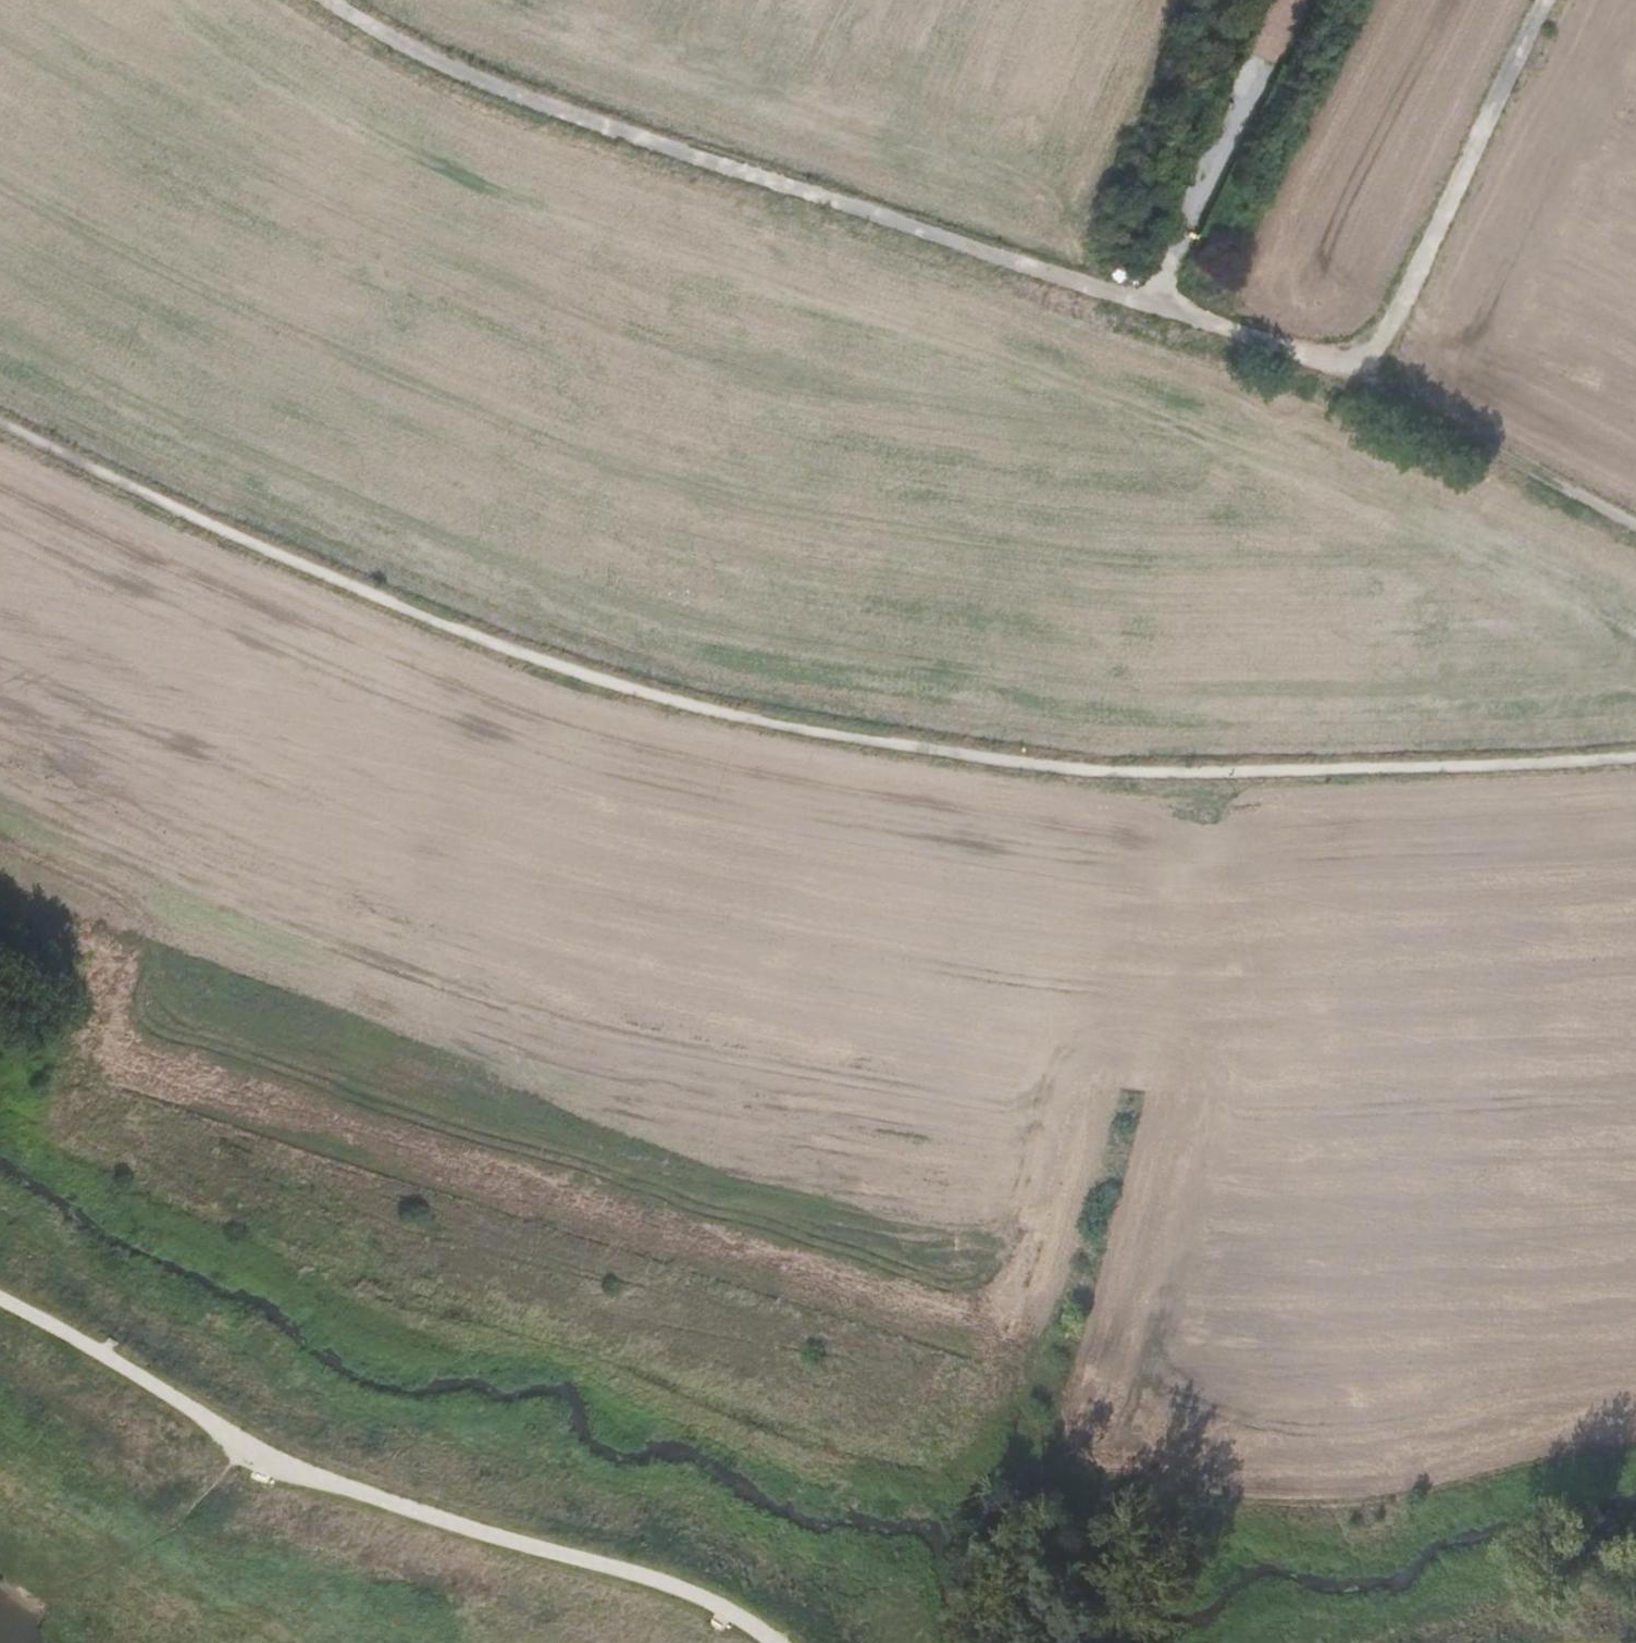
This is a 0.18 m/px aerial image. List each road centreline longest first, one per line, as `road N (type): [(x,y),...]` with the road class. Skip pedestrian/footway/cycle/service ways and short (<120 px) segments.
road 1 (track): [(0,422),(163,504),(490,645),(698,709),(1058,768),(1635,758)]
road 2 (track): [(327,0),(439,57),(616,130),(1355,370)]
road 3 (track): [(1557,0),(1355,370)]
road 4 (track): [(1355,370),(1635,523)]

